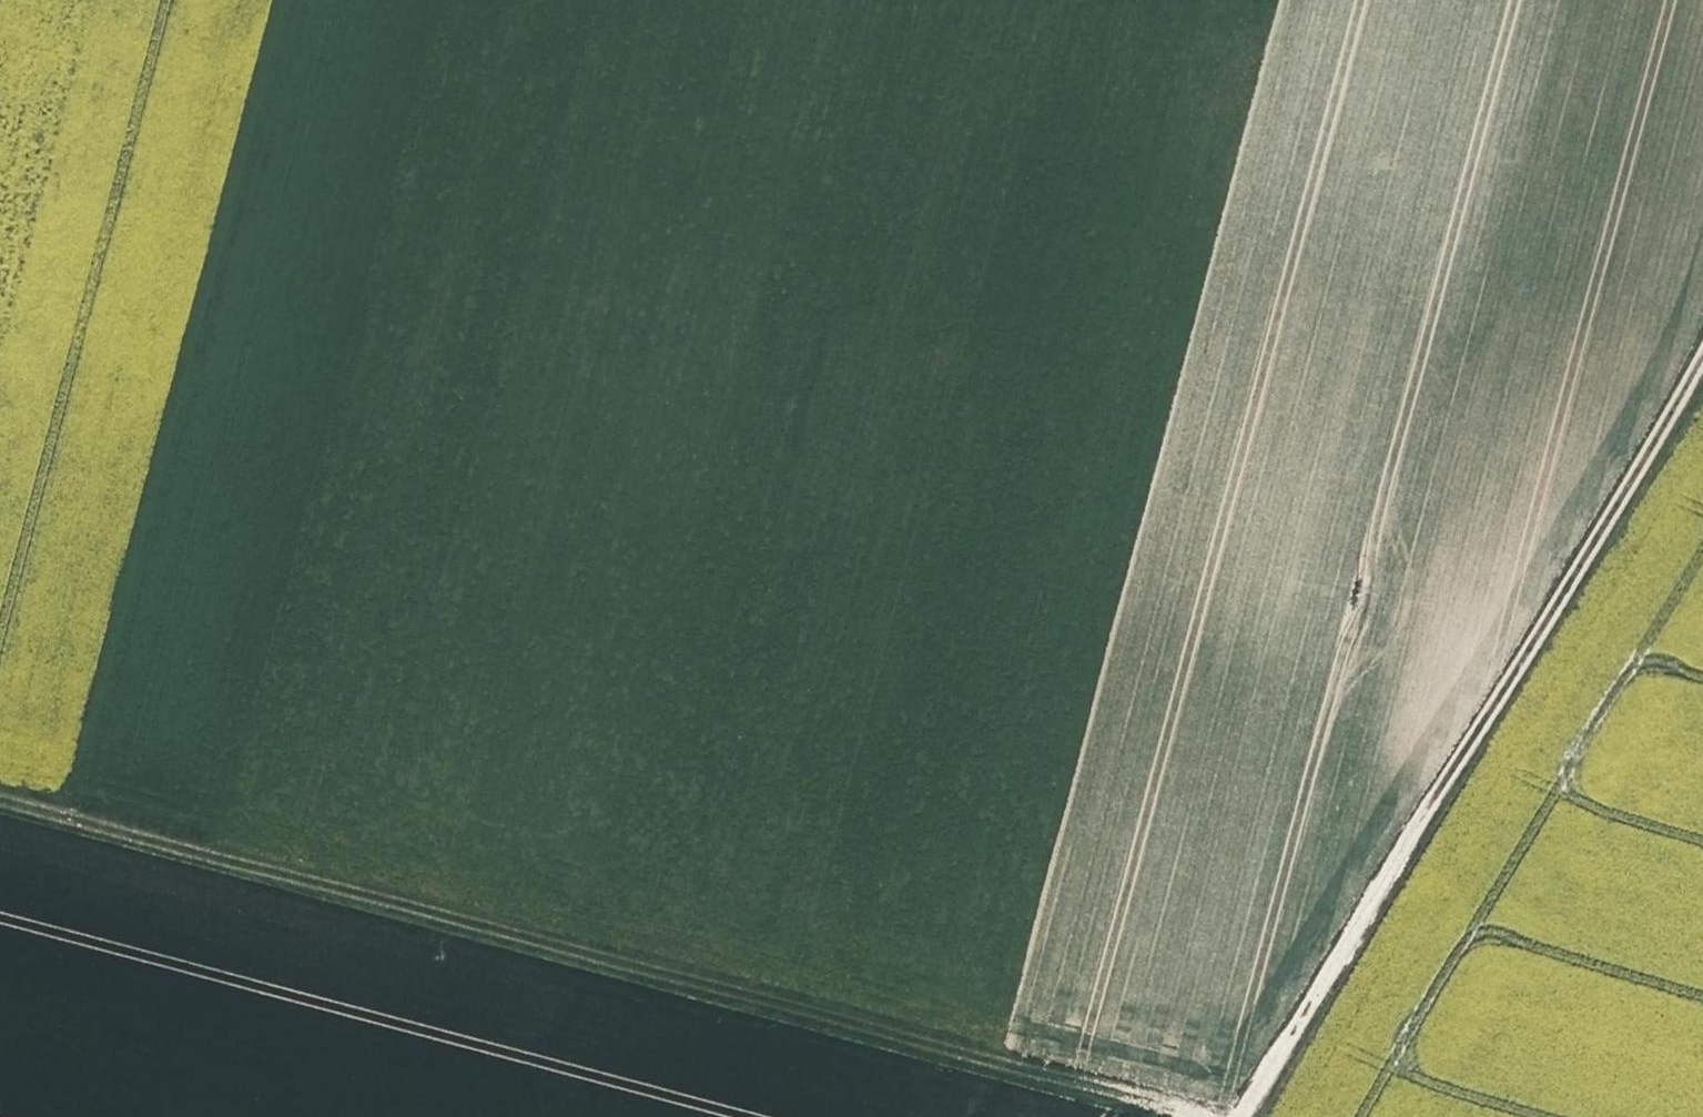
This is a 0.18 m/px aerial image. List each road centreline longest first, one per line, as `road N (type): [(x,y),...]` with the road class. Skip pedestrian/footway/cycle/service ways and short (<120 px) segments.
road 1 (track): [(1150,1116),(0,800)]
road 2 (track): [(1238,1116),(1702,340)]

